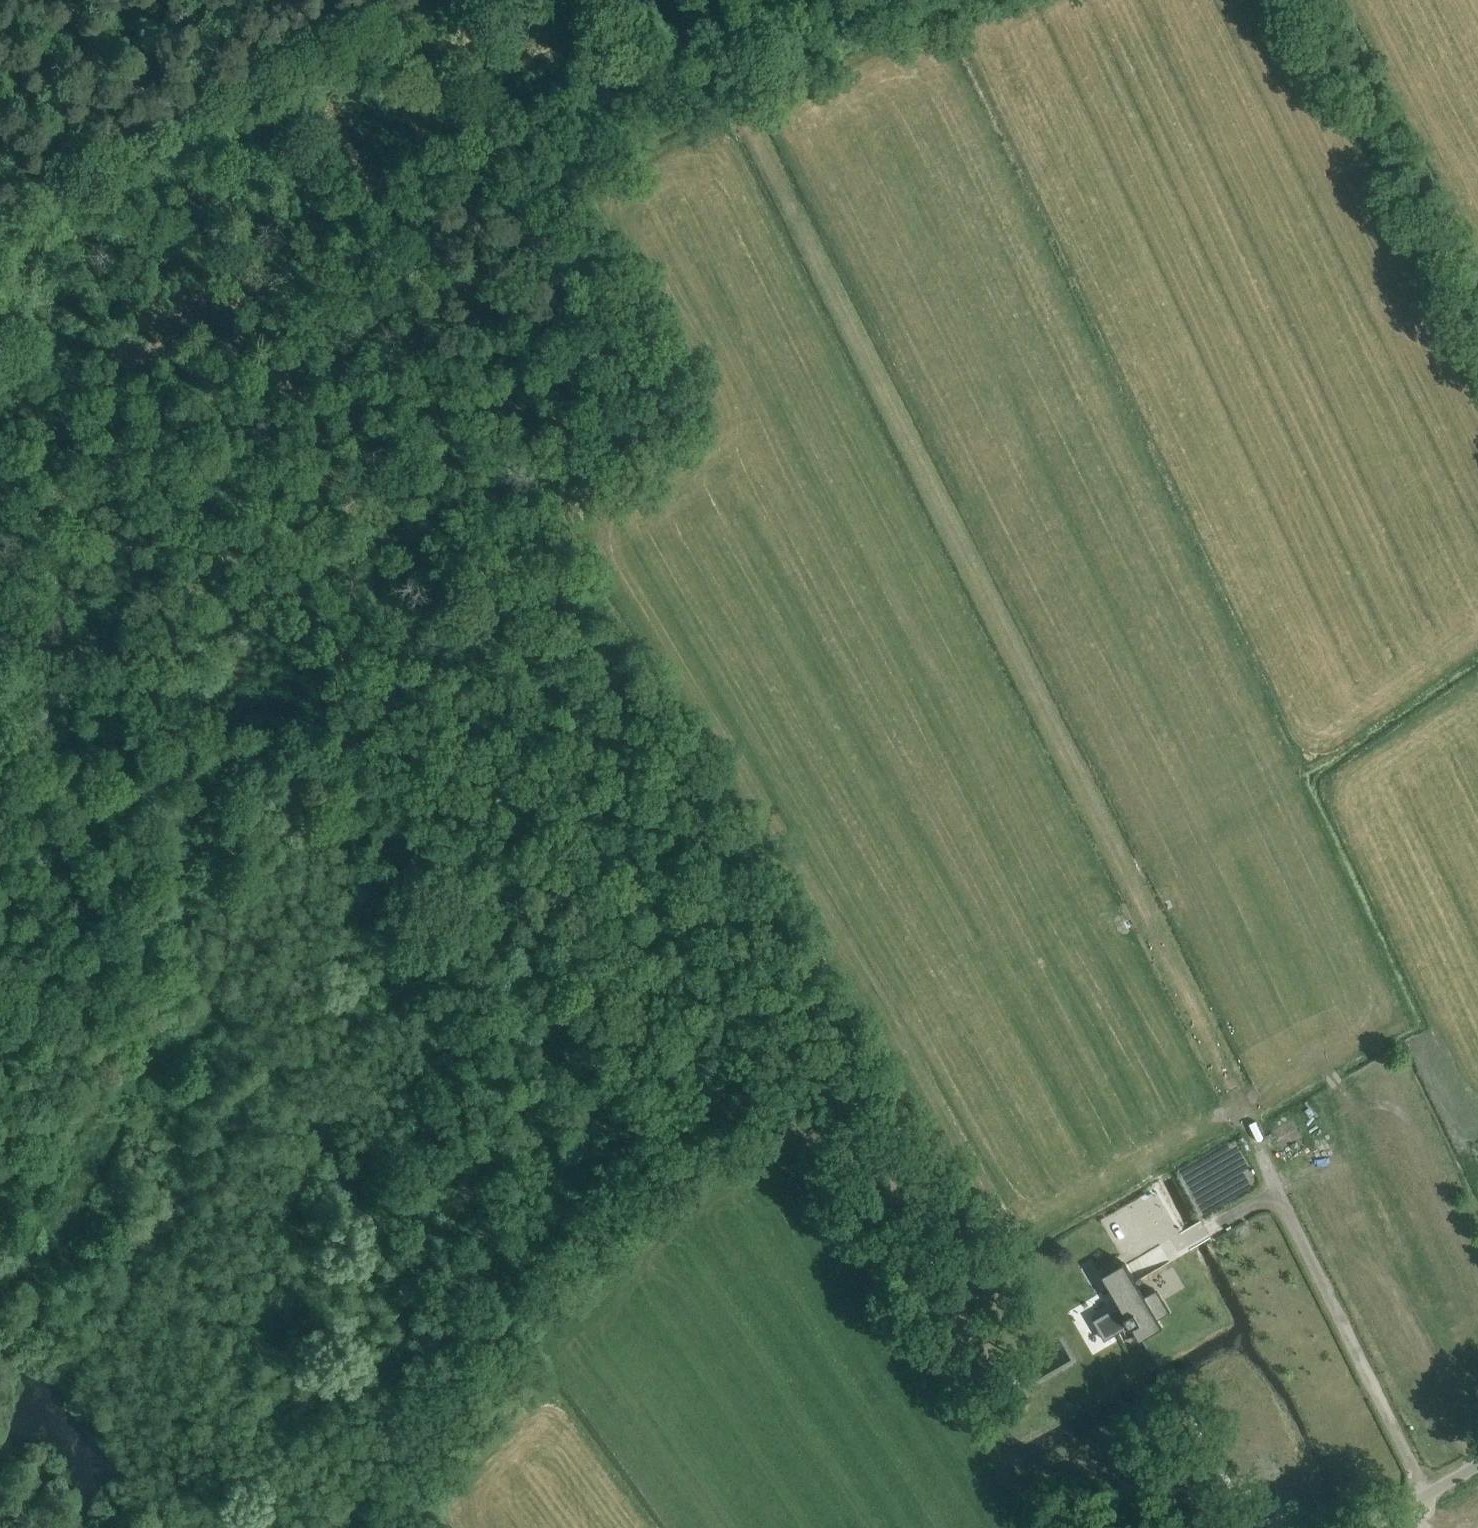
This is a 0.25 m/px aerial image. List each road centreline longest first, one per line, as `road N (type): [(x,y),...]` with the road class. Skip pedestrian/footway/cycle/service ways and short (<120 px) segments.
road 1 (track): [(446,0),(0,233)]
road 2 (track): [(1477,297),(1321,0)]
road 3 (unclassified): [(1477,1465),(1366,1527)]

